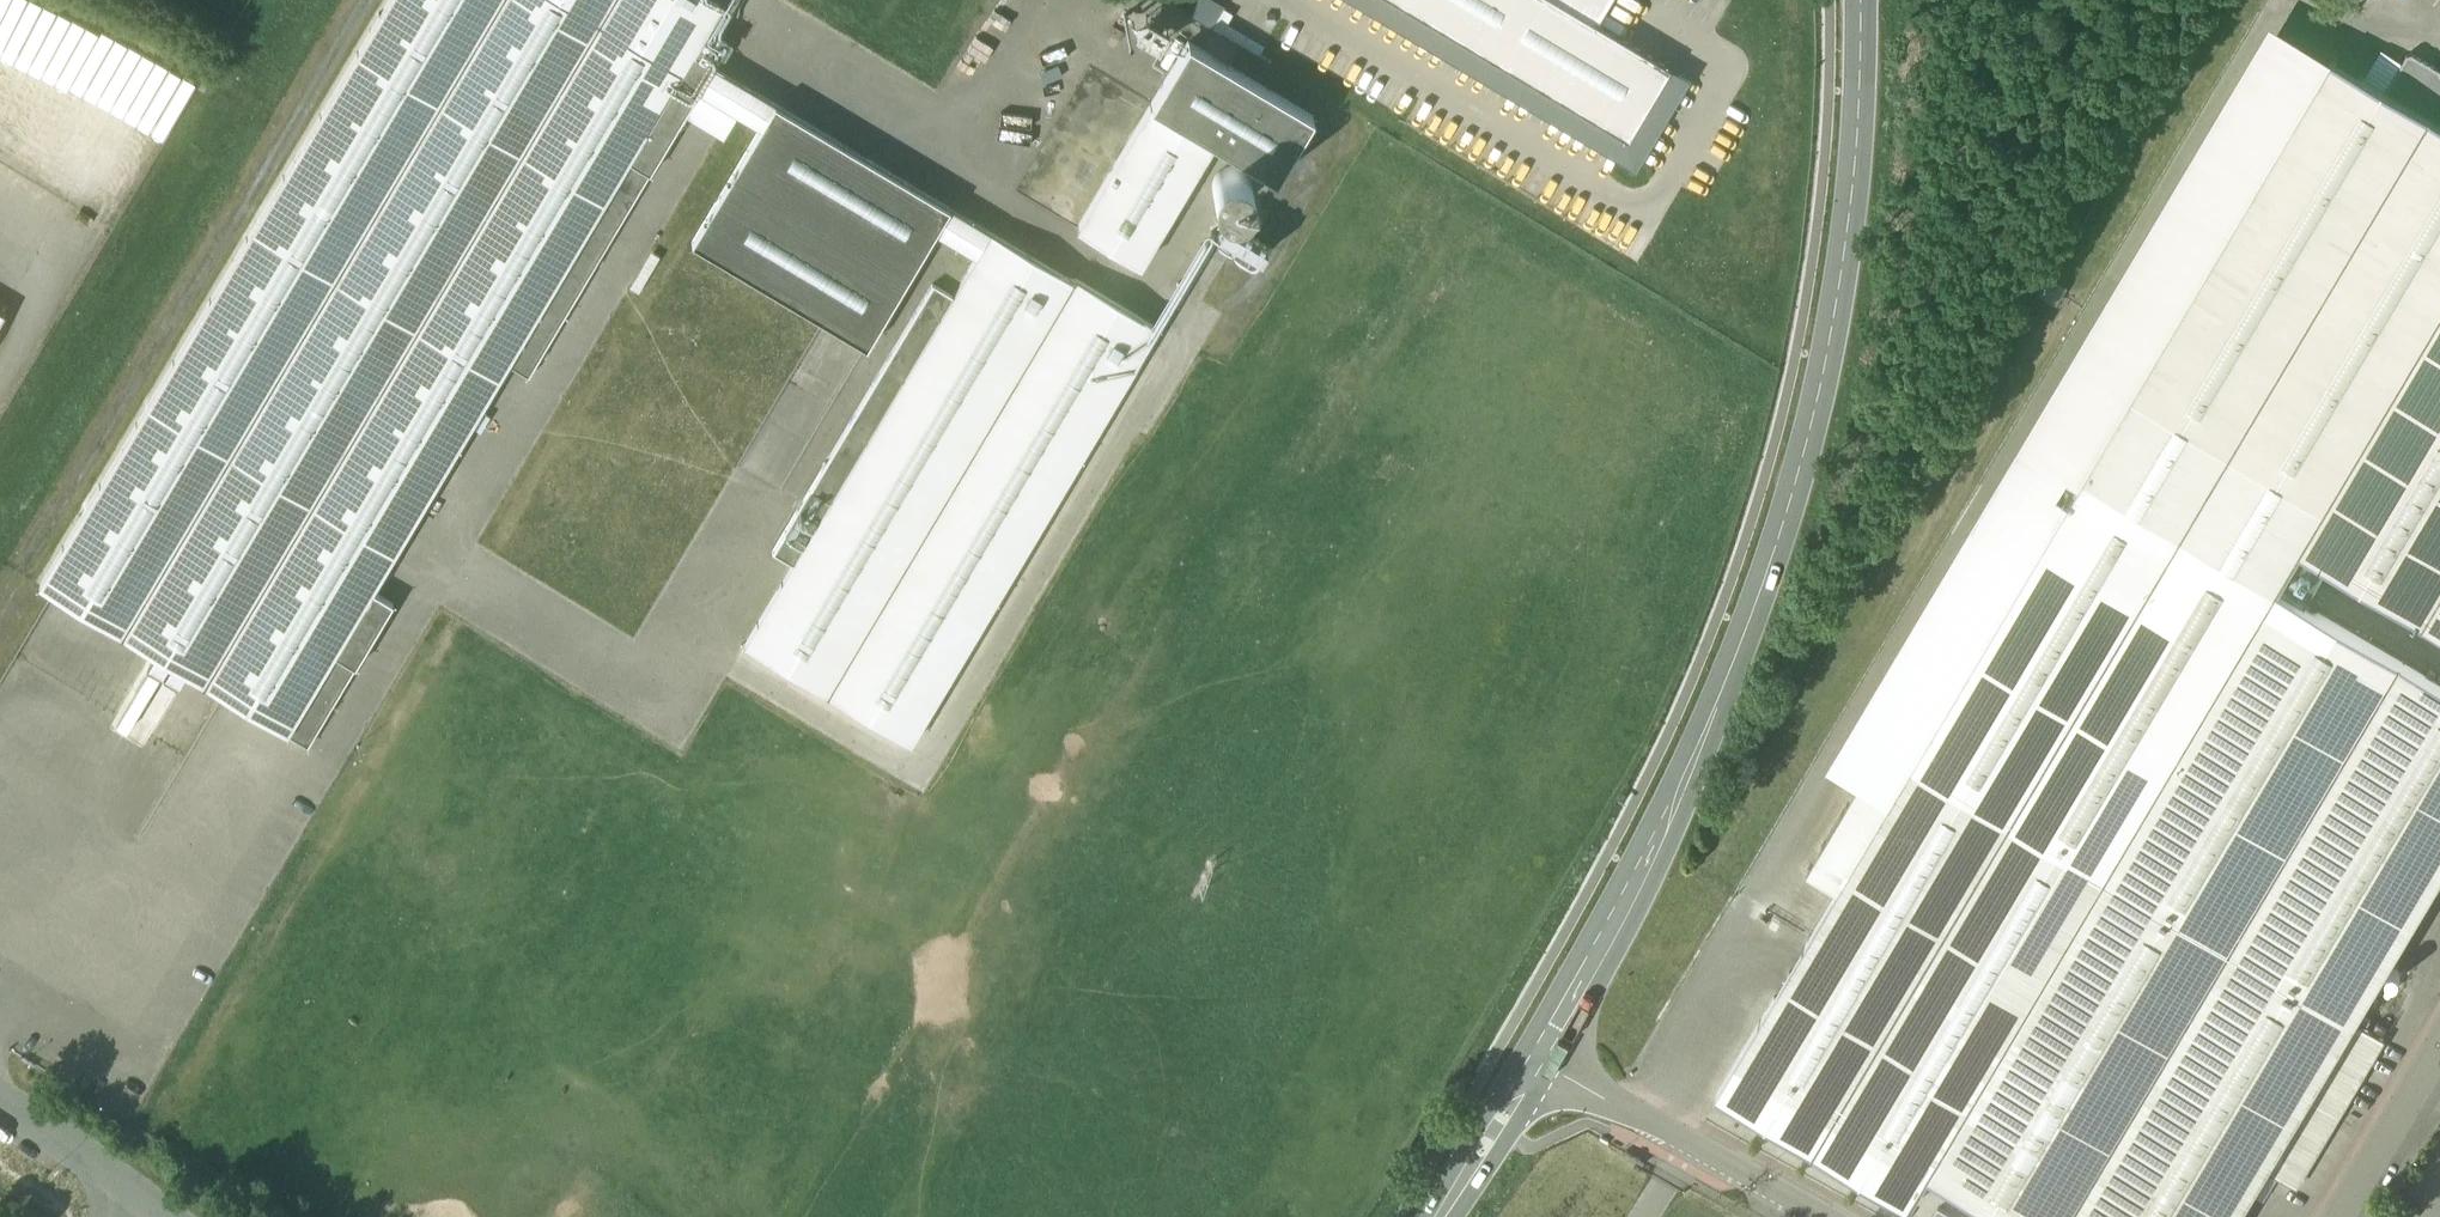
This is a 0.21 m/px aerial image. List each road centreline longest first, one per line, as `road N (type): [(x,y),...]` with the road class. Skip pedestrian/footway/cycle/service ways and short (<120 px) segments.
road 1 (secondary): [(1859,0),(1856,149),(1829,344),(1768,583),(1646,868),(1532,1057)]
road 2 (residential): [(1532,1057),(1823,1216)]
road 3 (residential): [(2342,1216),(2439,1049)]
road 4 (secondary): [(1532,1057),(1438,1216)]
road 5 (residential): [(0,1092),(133,1181)]

